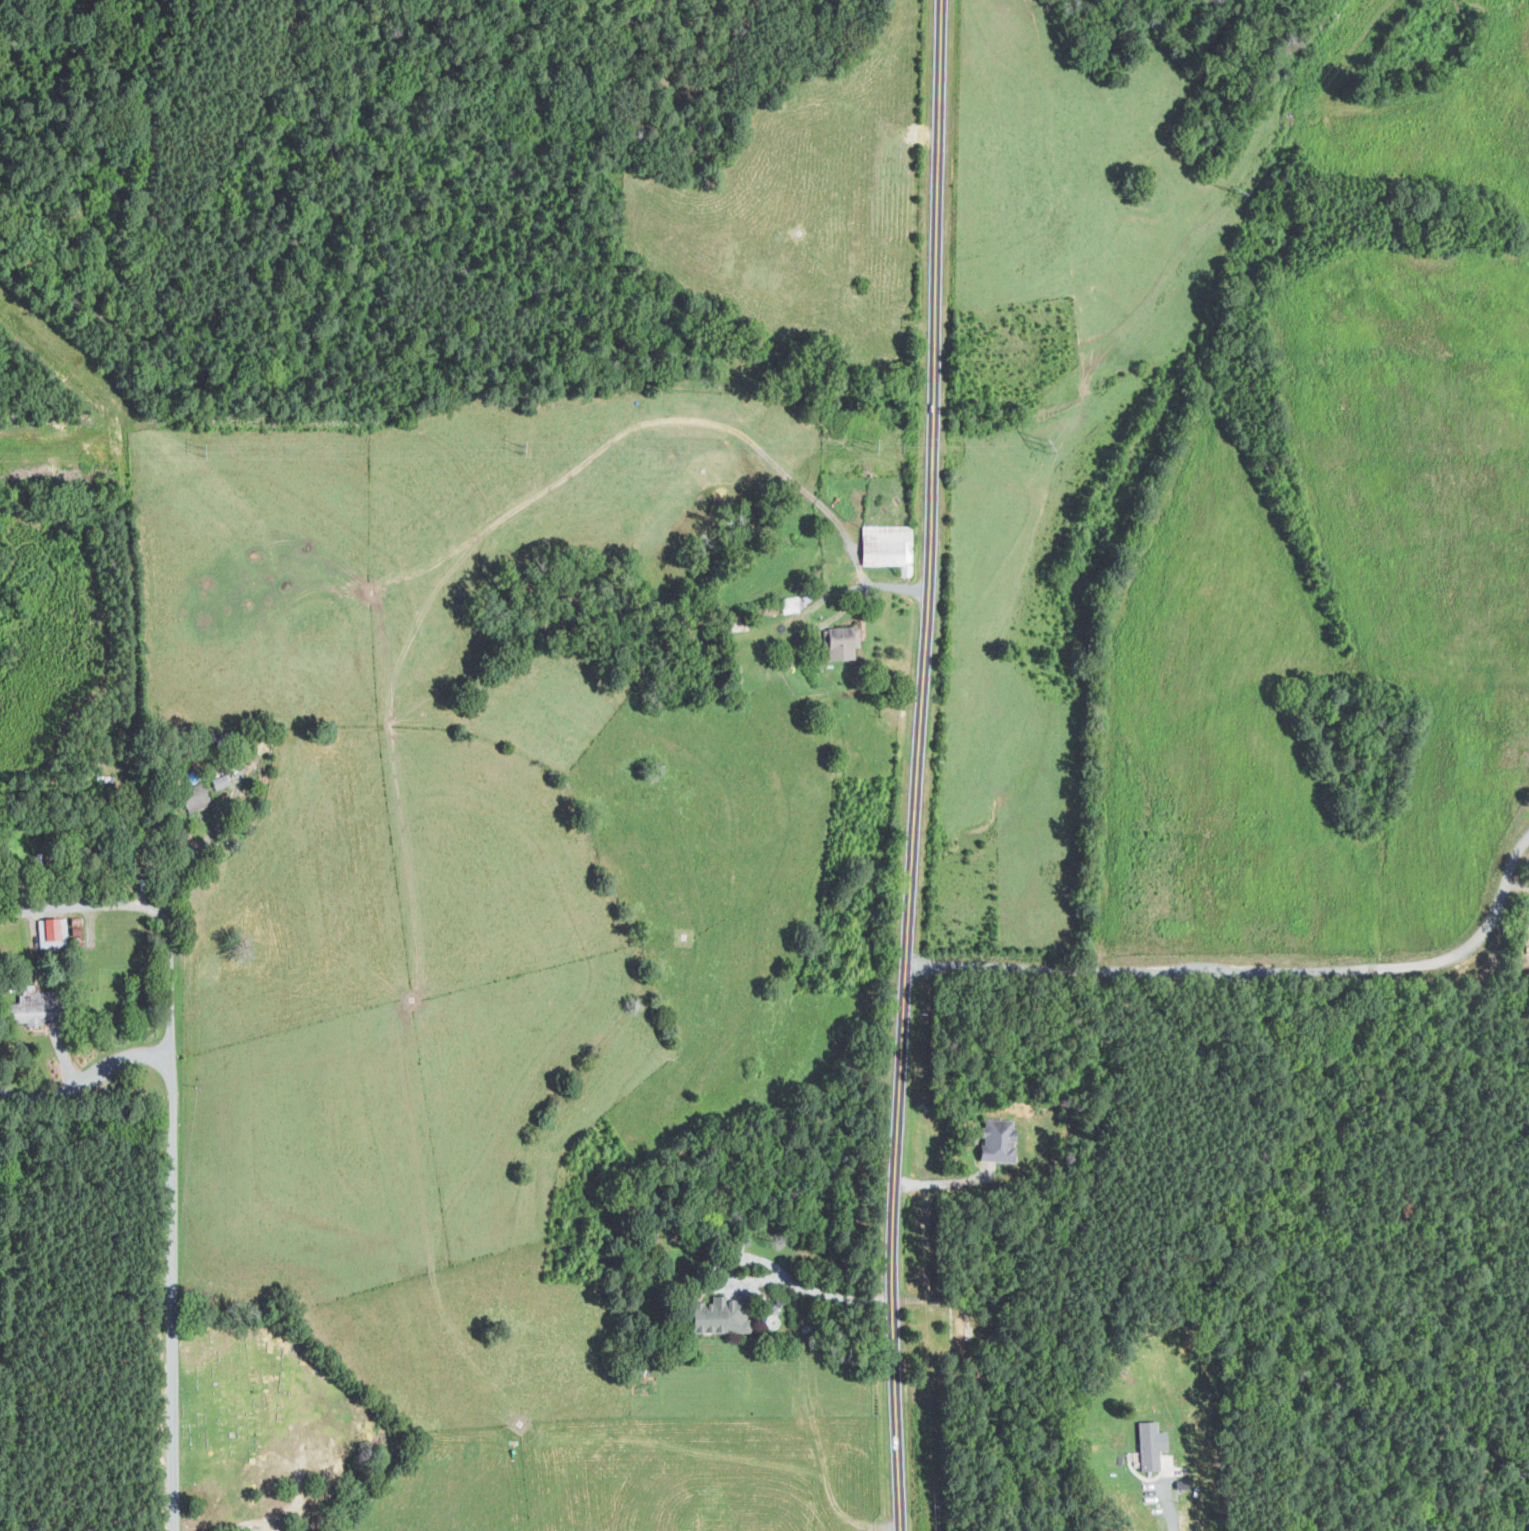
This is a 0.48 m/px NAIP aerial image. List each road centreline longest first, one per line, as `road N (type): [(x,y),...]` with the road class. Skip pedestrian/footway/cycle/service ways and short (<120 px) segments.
road 1 (residential): [(901,1530),(893,1027),(922,616),(940,0)]
road 2 (residential): [(178,1530),(170,1055),(135,1054),(25,1100),(0,1095)]
road 3 (residential): [(170,1055),(166,910),(123,904),(0,915)]

